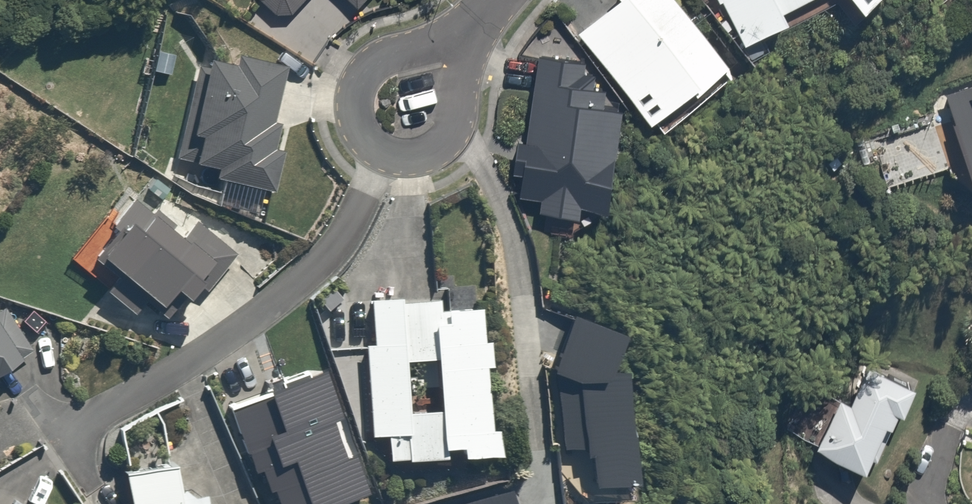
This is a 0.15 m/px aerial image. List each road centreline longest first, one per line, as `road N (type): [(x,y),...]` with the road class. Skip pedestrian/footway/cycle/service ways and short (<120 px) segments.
road 1 (residential): [(68,431),(280,296),(333,240),(382,157)]
road 2 (residential): [(382,157),(363,147),(352,126),(362,73),(498,0)]
road 3 (residential): [(500,0),(445,131),(427,151),(382,157)]

